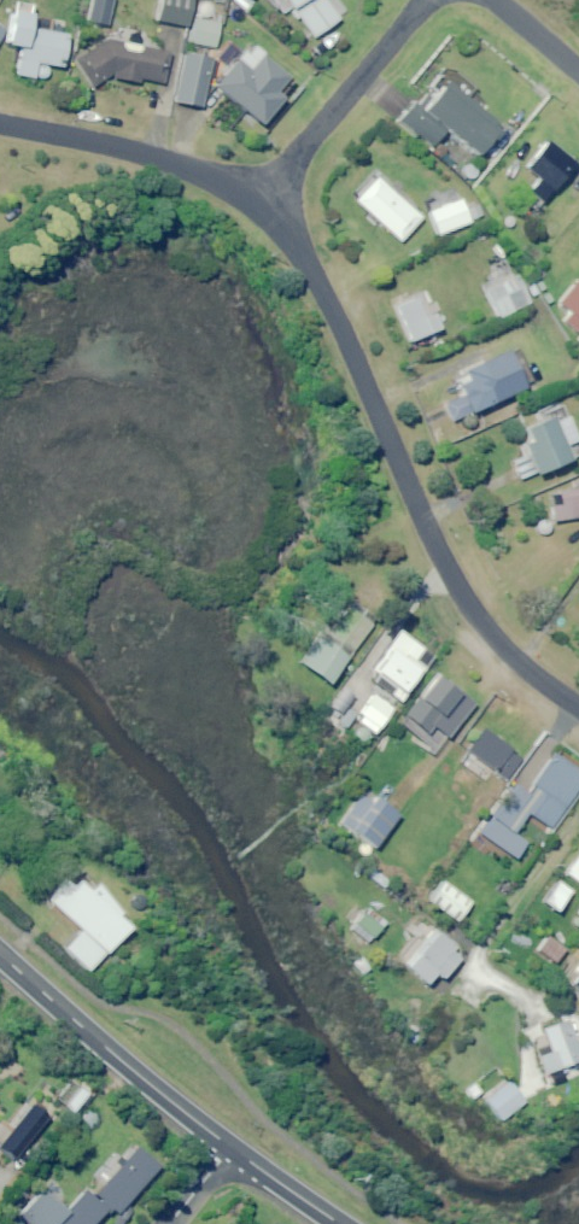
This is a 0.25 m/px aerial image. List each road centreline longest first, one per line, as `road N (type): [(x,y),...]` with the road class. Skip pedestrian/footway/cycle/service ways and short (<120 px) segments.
road 1 (residential): [(578,706),(487,634),(457,597),(367,381),(288,238),(259,204)]
road 2 (secondary): [(228,1147),(0,954)]
road 3 (residential): [(259,204),(200,173),(112,146),(0,125)]
road 4 (residential): [(259,204),(421,0)]
road 5 (secondary): [(341,1223),(228,1147)]

